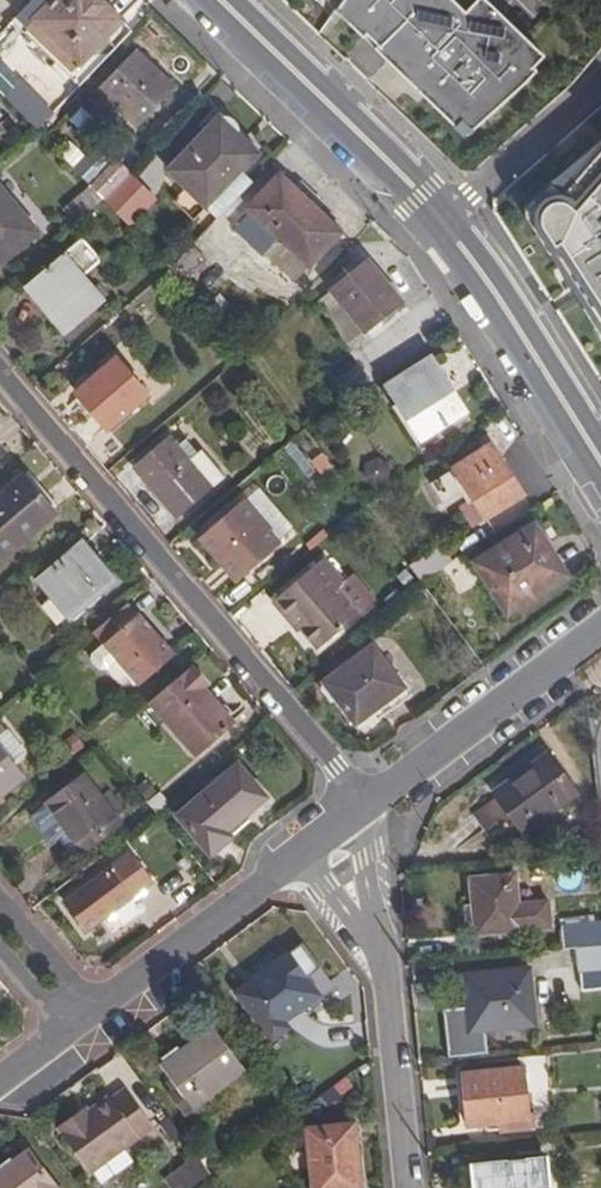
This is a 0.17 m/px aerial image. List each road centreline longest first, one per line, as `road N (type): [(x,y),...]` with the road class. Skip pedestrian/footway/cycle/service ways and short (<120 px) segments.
road 1 (residential): [(365,807),(0,383)]
road 2 (residential): [(407,1187),(385,974),(327,835)]
road 3 (secondary): [(205,0),(437,231)]
road 4 (secondary): [(437,231),(600,482)]
road 5 (secondary): [(456,212),(247,0)]
road 6 (residential): [(365,807),(600,628)]
road 7 (residential): [(92,1009),(327,835)]
road 8 (secondary): [(600,430),(536,321),(456,212)]
road 9 (residential): [(600,85),(456,212)]
road 10 (residential): [(0,898),(92,1009)]

